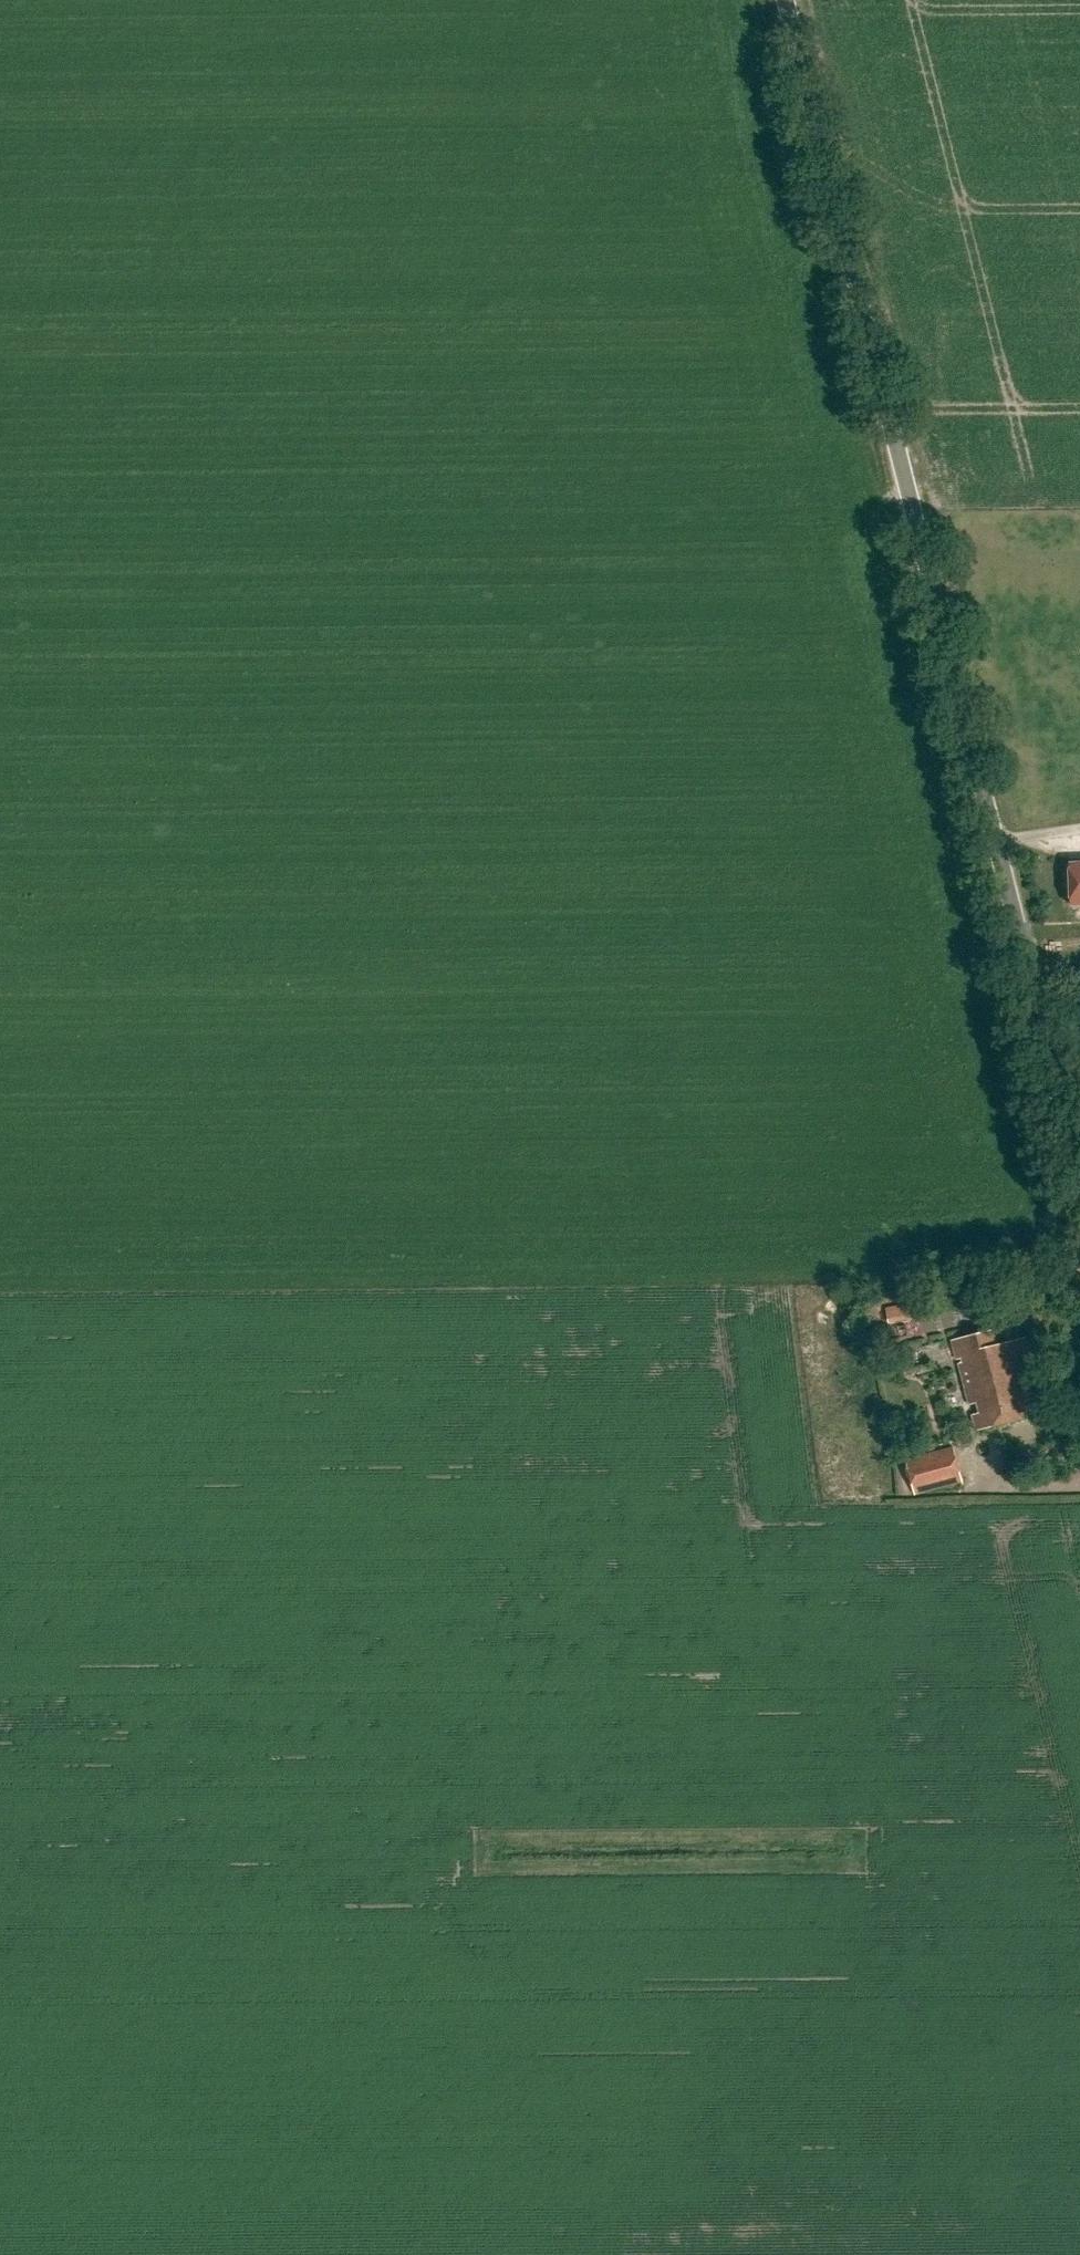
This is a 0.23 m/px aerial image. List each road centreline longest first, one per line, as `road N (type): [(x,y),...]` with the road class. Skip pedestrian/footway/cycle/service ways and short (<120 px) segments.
road 1 (unclassified): [(1079,1205),(782,0)]

